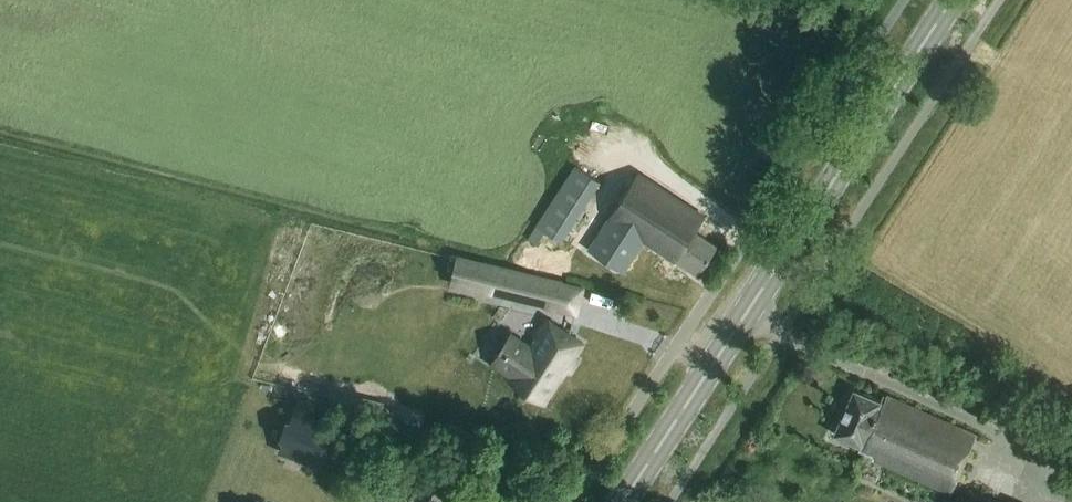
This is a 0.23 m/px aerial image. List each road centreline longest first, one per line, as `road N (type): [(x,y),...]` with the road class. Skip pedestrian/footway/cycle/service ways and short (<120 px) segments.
road 1 (secondary): [(624,501),(954,0)]

